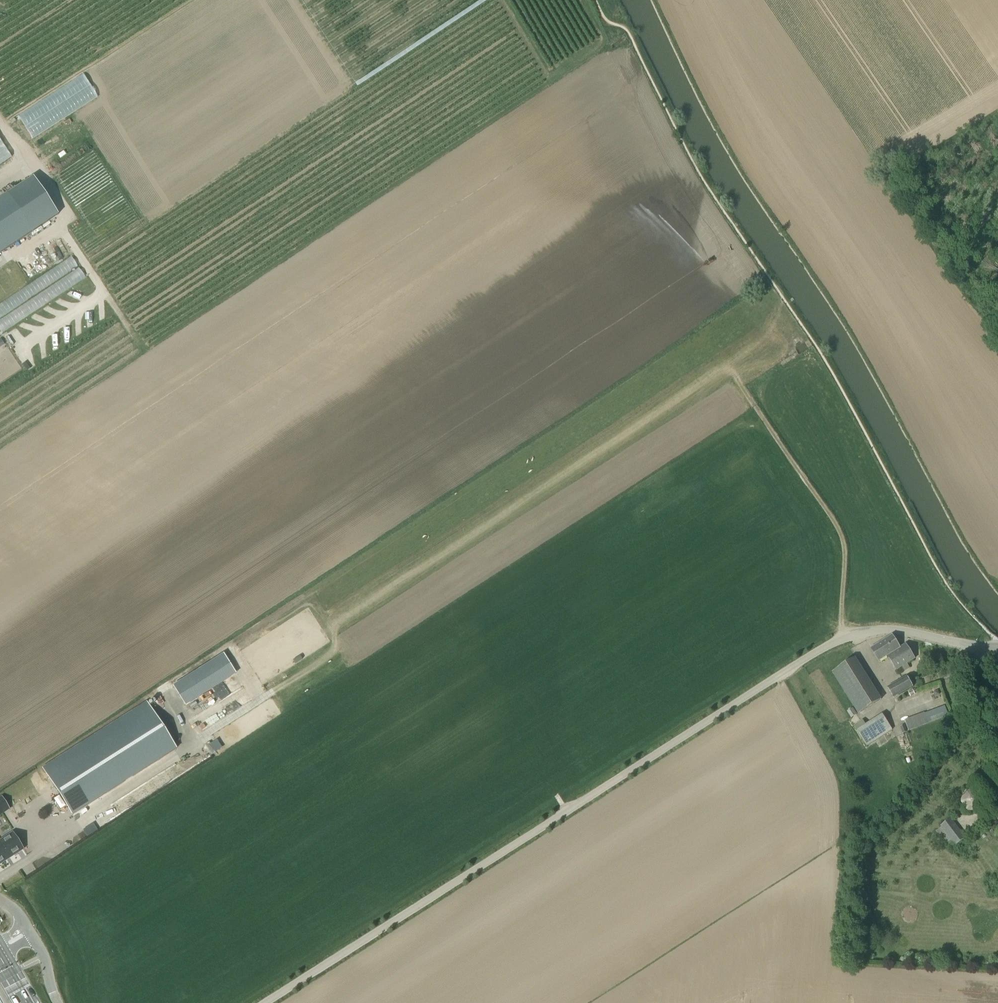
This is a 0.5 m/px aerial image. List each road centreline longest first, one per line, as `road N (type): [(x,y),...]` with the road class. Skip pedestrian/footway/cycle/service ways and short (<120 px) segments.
road 1 (unclassified): [(977,645),(888,629),(834,642),(264,1002)]

